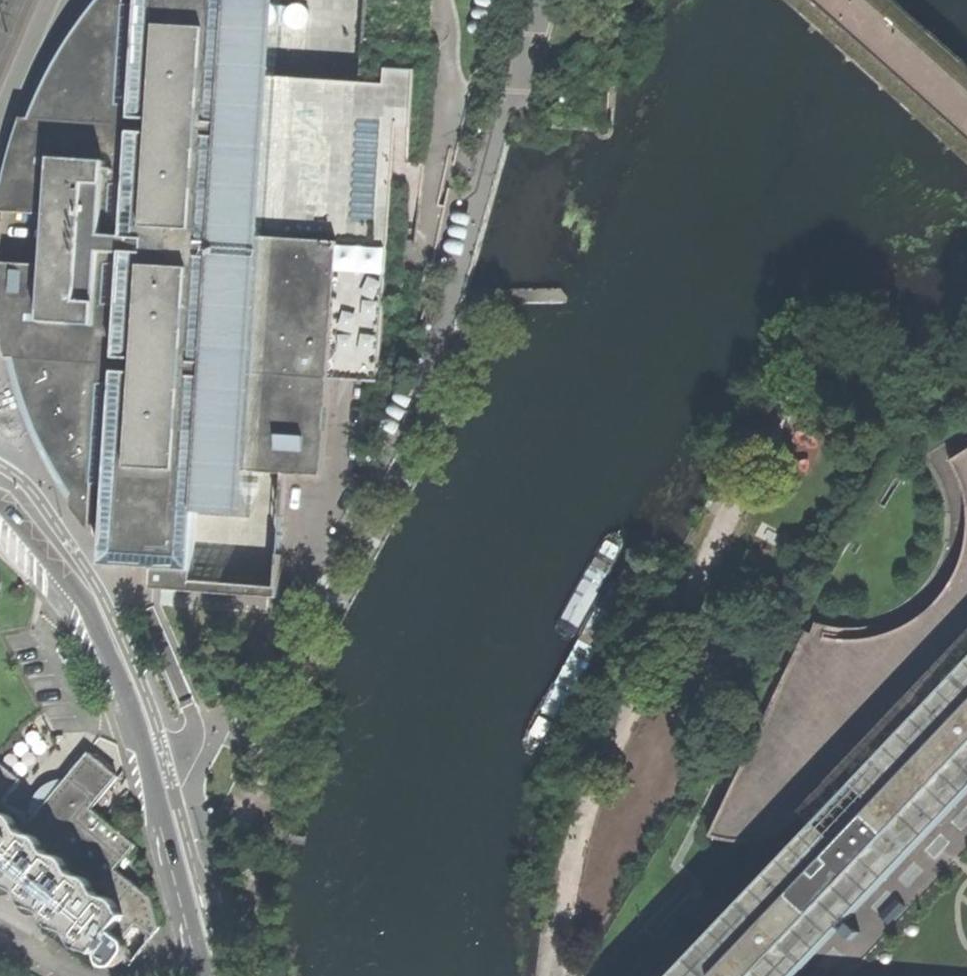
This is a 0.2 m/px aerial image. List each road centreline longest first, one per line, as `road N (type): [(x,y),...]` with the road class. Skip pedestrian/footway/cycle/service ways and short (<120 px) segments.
road 1 (secondary): [(202,975),(113,673),(67,595),(0,519)]
road 2 (tertiary): [(0,114),(50,0)]

